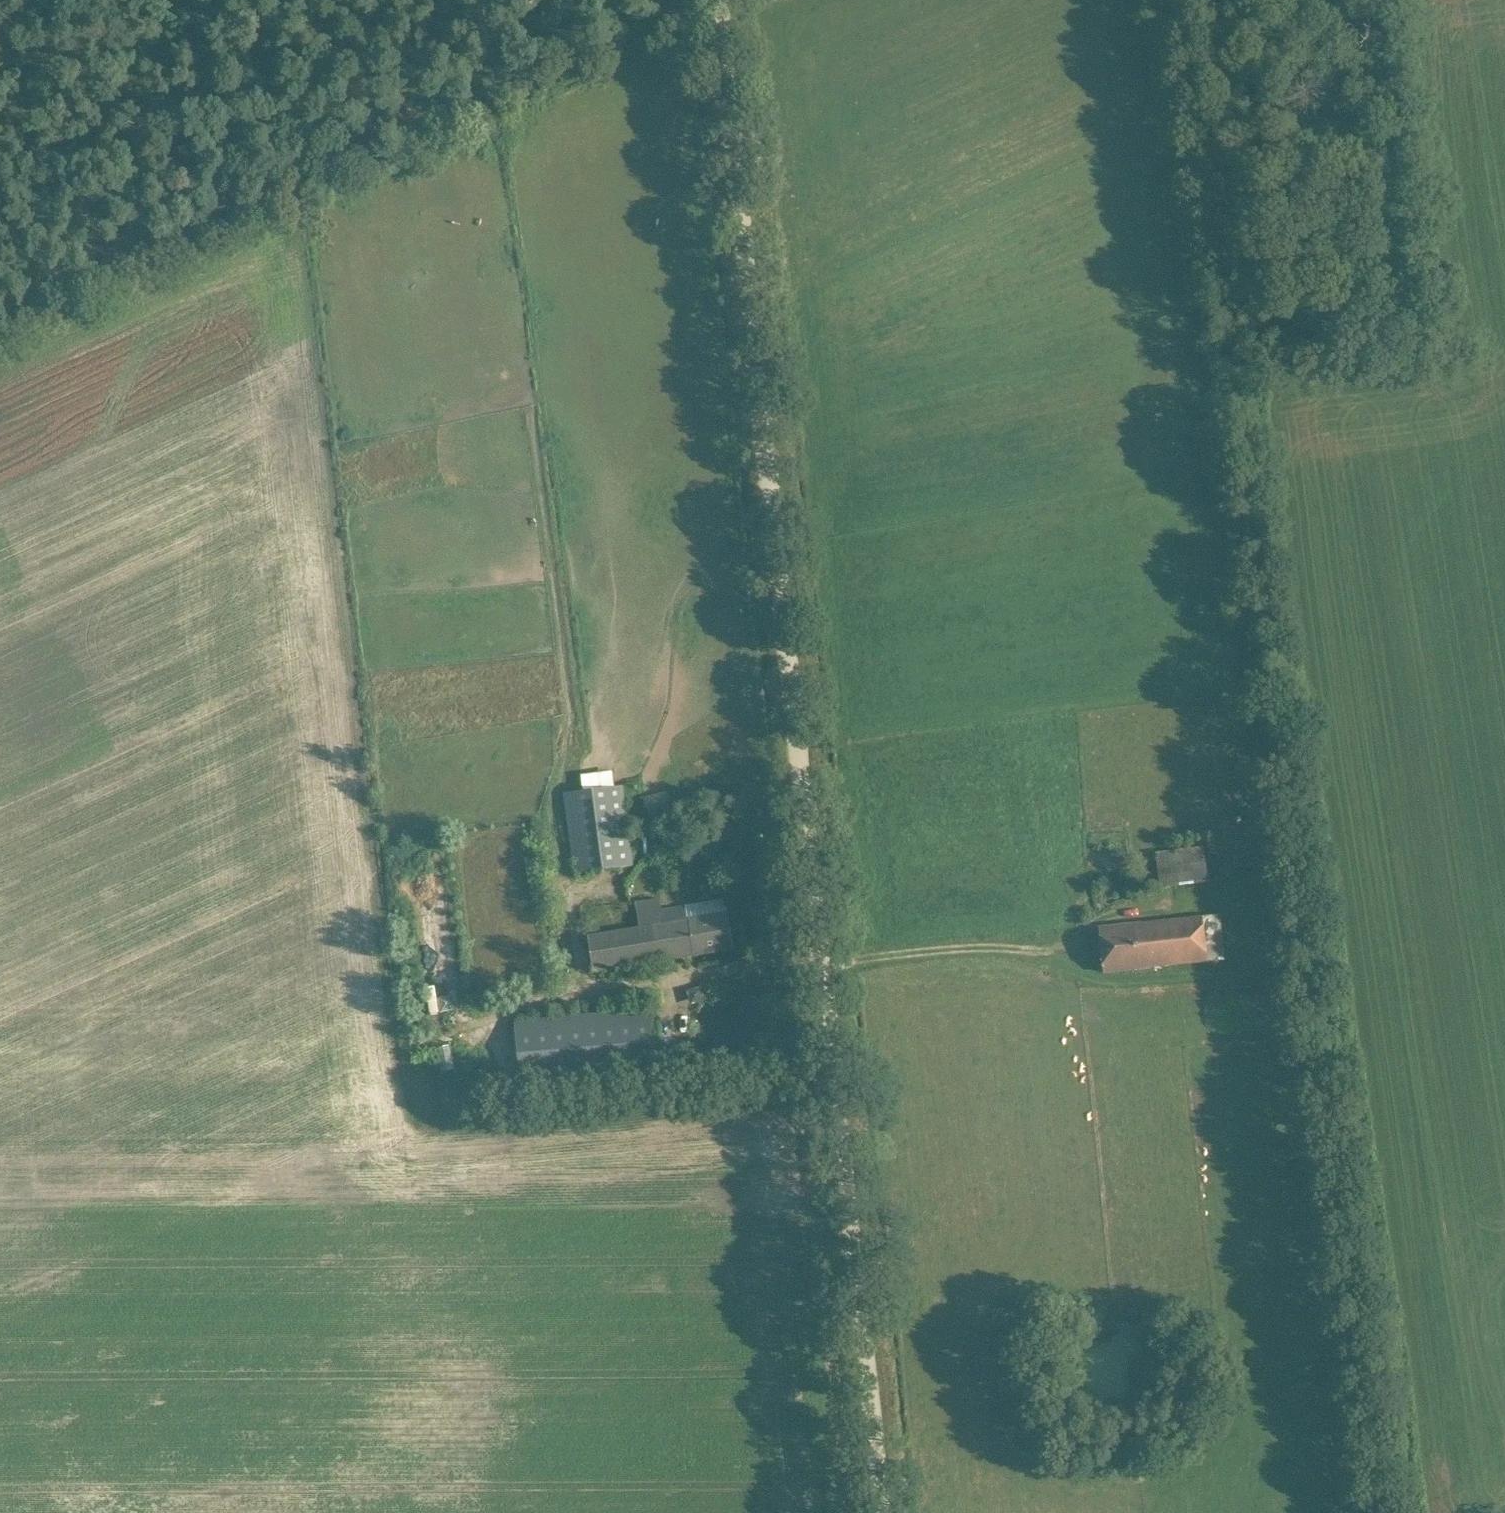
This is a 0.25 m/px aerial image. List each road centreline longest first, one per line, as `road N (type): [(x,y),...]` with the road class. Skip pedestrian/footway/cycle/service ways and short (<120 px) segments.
road 1 (unclassified): [(886,1512),(881,1418),(713,0)]

